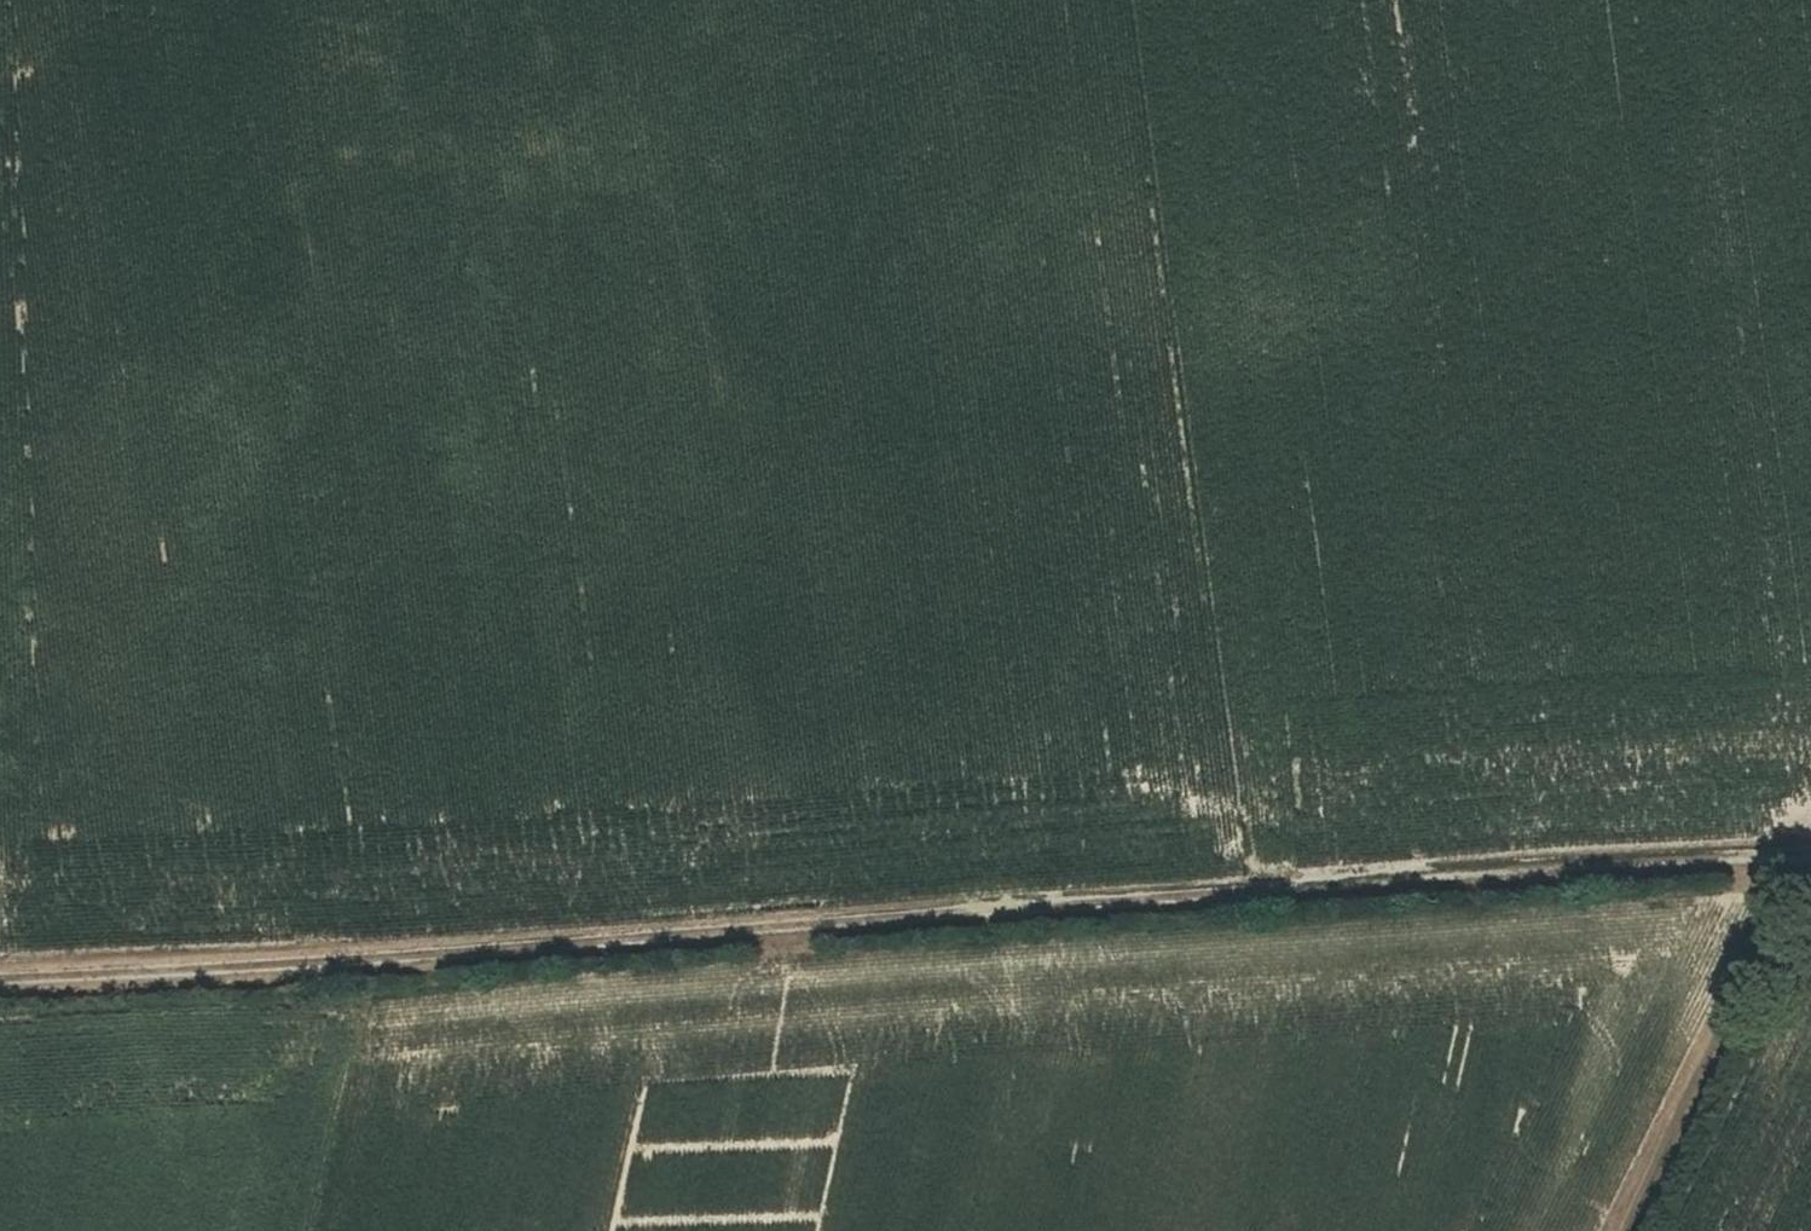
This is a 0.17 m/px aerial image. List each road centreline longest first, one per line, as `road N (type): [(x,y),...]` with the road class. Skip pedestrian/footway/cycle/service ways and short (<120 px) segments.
road 1 (track): [(1810,853),(0,979)]
road 2 (track): [(1630,1230),(1810,860)]

